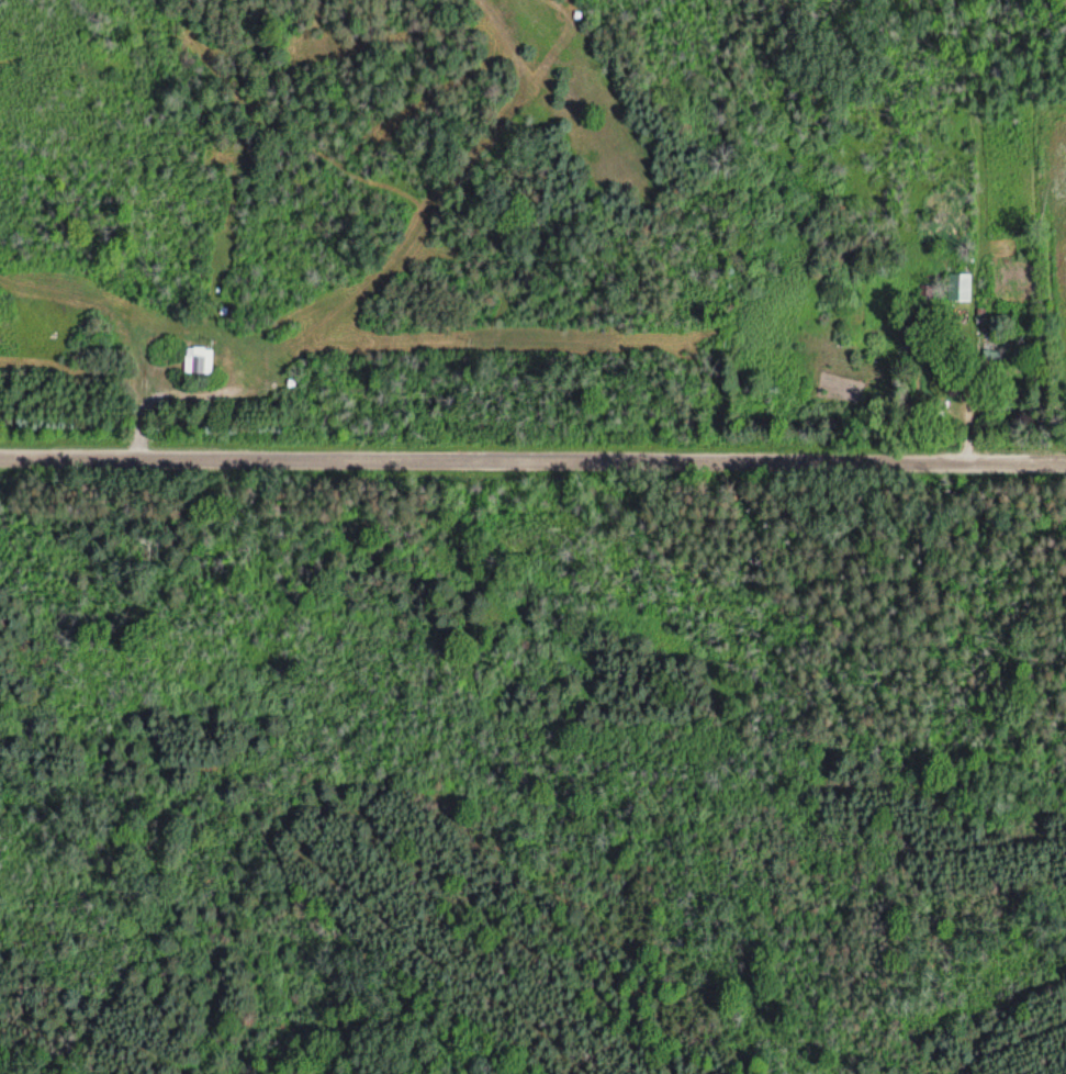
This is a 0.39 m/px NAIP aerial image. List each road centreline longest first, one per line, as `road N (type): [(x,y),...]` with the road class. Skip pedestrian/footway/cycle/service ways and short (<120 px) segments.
road 1 (residential): [(0,454),(1065,454)]

